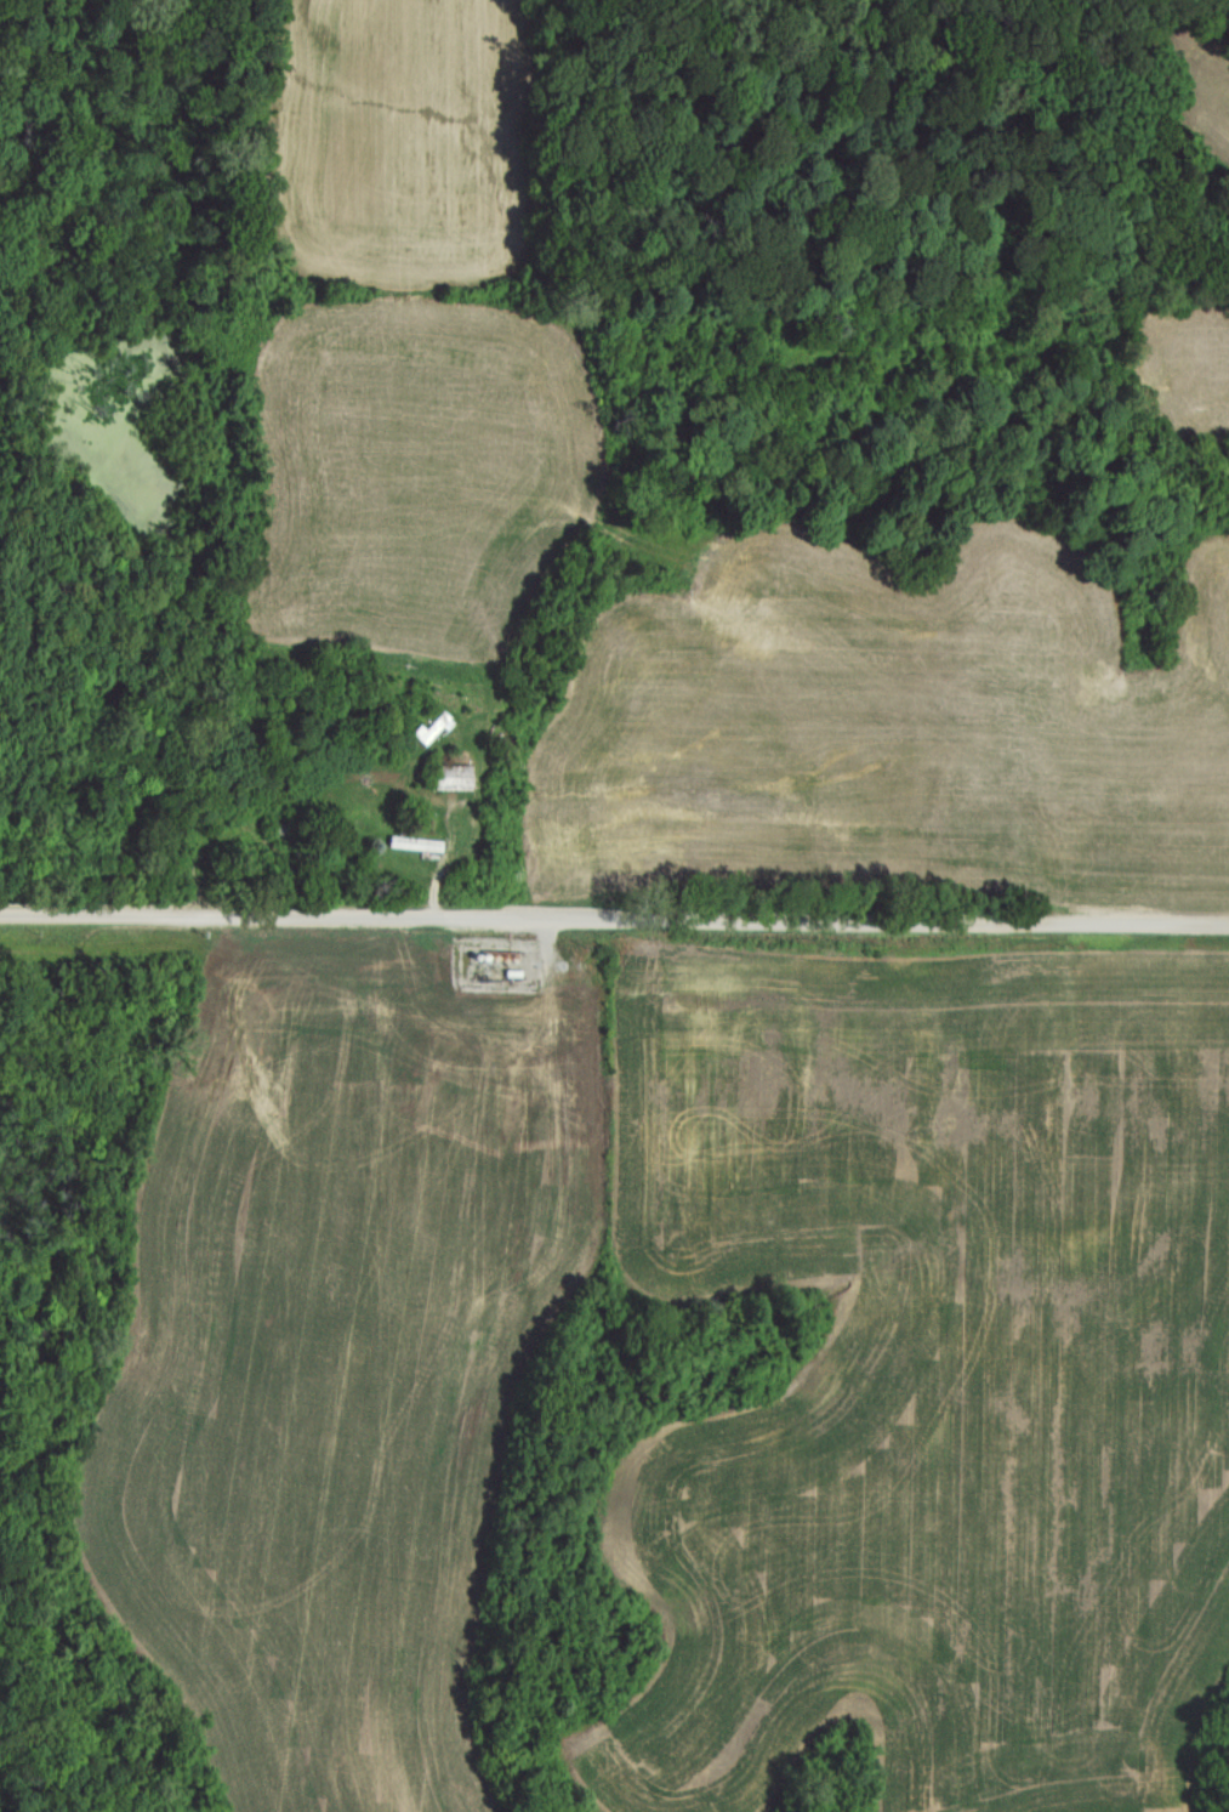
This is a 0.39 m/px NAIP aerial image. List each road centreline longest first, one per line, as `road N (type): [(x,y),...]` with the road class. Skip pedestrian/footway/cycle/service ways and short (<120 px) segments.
road 1 (tertiary): [(1228,923),(0,911)]
road 2 (residential): [(186,909),(184,862),(190,846),(214,830),(324,875),(450,886),(470,873),(474,836),(415,784),(417,763),(440,742)]

